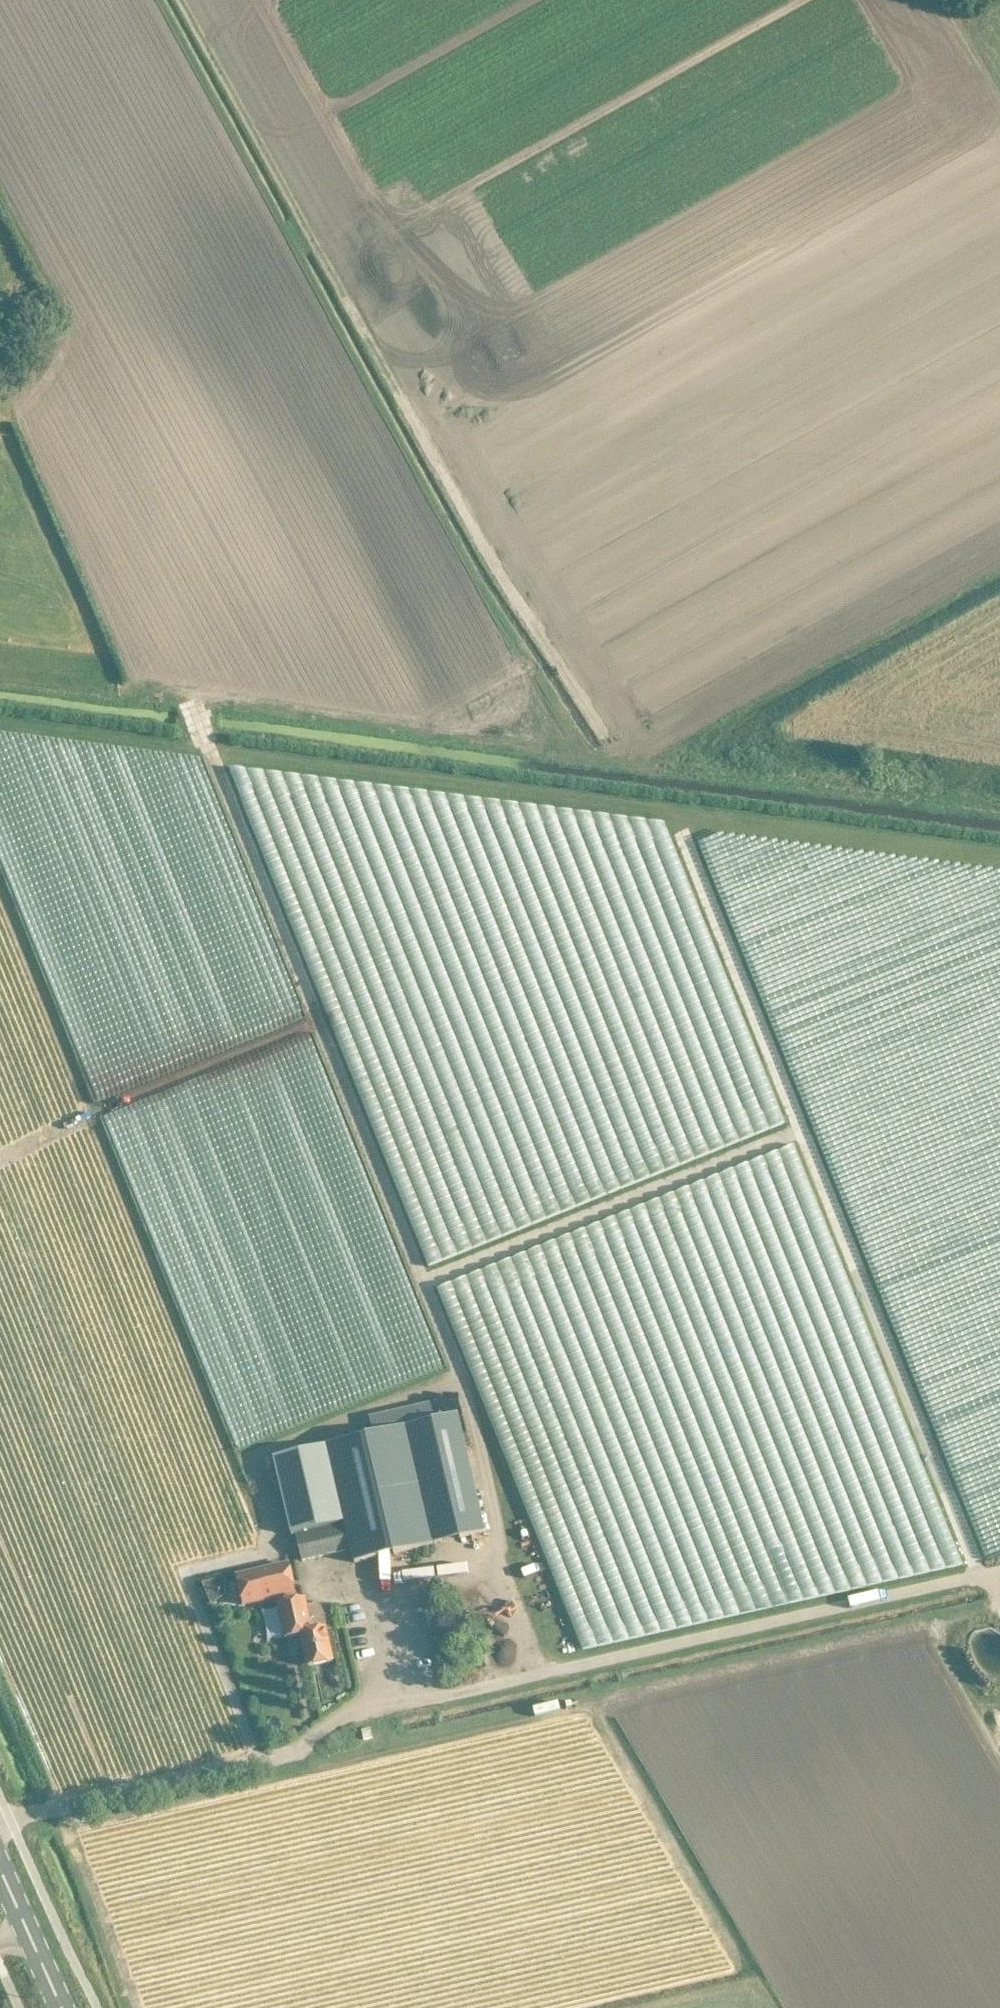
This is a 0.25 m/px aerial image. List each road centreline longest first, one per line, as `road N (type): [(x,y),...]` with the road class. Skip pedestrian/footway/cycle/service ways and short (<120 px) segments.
road 1 (secondary): [(56,2007),(0,1880)]

